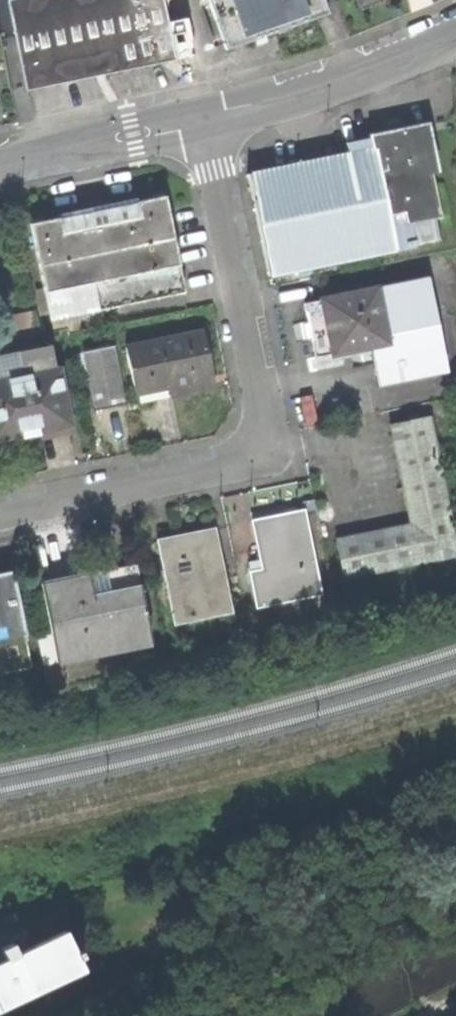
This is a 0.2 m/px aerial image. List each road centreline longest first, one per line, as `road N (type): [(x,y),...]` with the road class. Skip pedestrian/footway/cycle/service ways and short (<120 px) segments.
road 1 (residential): [(201,119),(267,433),(247,461),(0,512)]
road 2 (residential): [(201,119),(286,96),(455,31)]
road 3 (residential): [(0,160),(201,119)]

